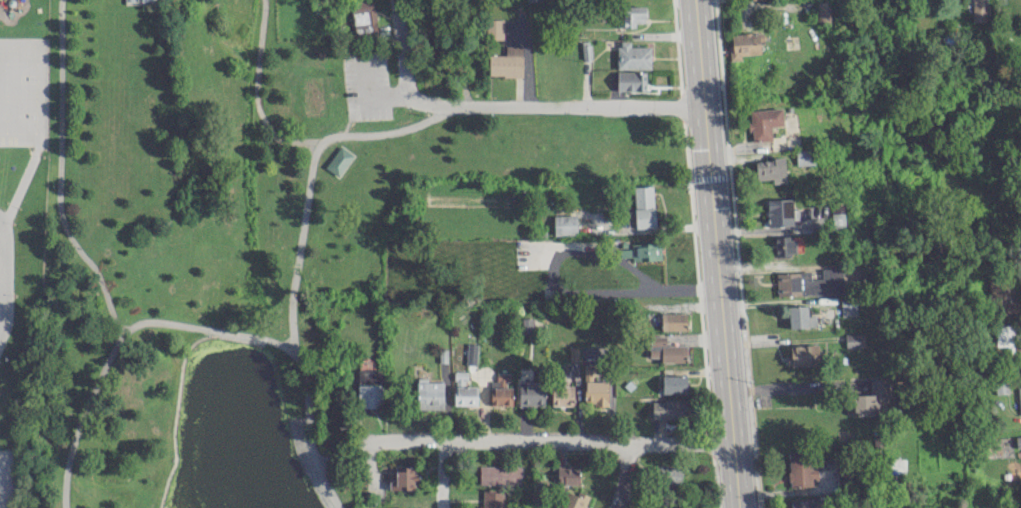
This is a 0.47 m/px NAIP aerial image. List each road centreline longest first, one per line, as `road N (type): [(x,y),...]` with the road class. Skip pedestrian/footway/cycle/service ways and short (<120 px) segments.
road 1 (primary): [(691,0),(736,507)]
road 2 (residential): [(731,441),(360,442)]
road 3 (residential): [(702,109),(409,103)]

